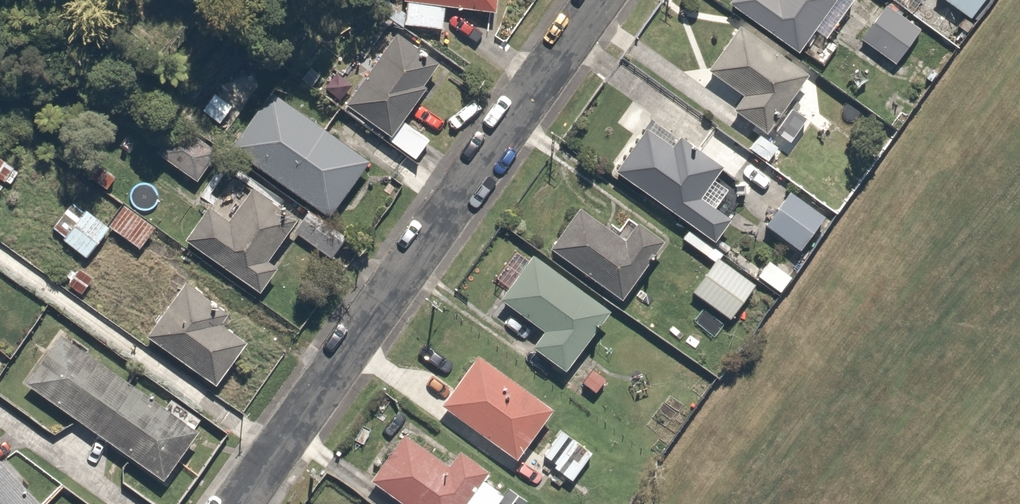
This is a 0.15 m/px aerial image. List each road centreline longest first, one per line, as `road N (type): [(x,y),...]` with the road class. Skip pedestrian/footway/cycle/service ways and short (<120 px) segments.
road 1 (residential): [(240,503),(599,0)]

